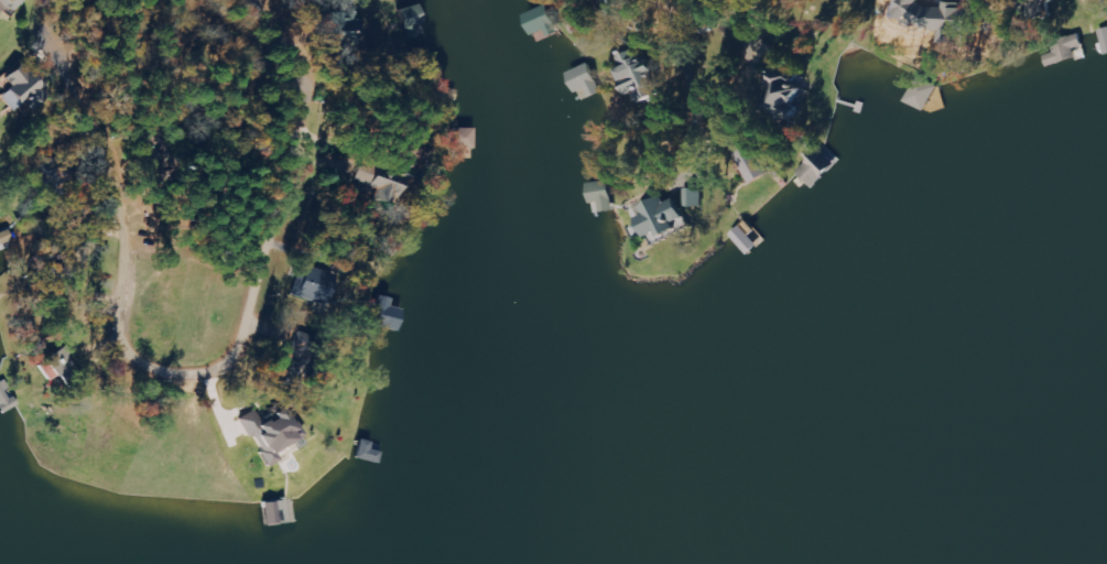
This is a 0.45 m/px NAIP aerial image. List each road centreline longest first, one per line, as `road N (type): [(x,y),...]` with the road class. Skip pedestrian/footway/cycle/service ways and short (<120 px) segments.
road 1 (residential): [(49,0),(74,32),(101,124),(130,304),(162,315),(199,307),(267,236),(289,175),(294,90),(259,0)]
road 2 (residential): [(814,0),(826,95),(752,93),(733,0)]

